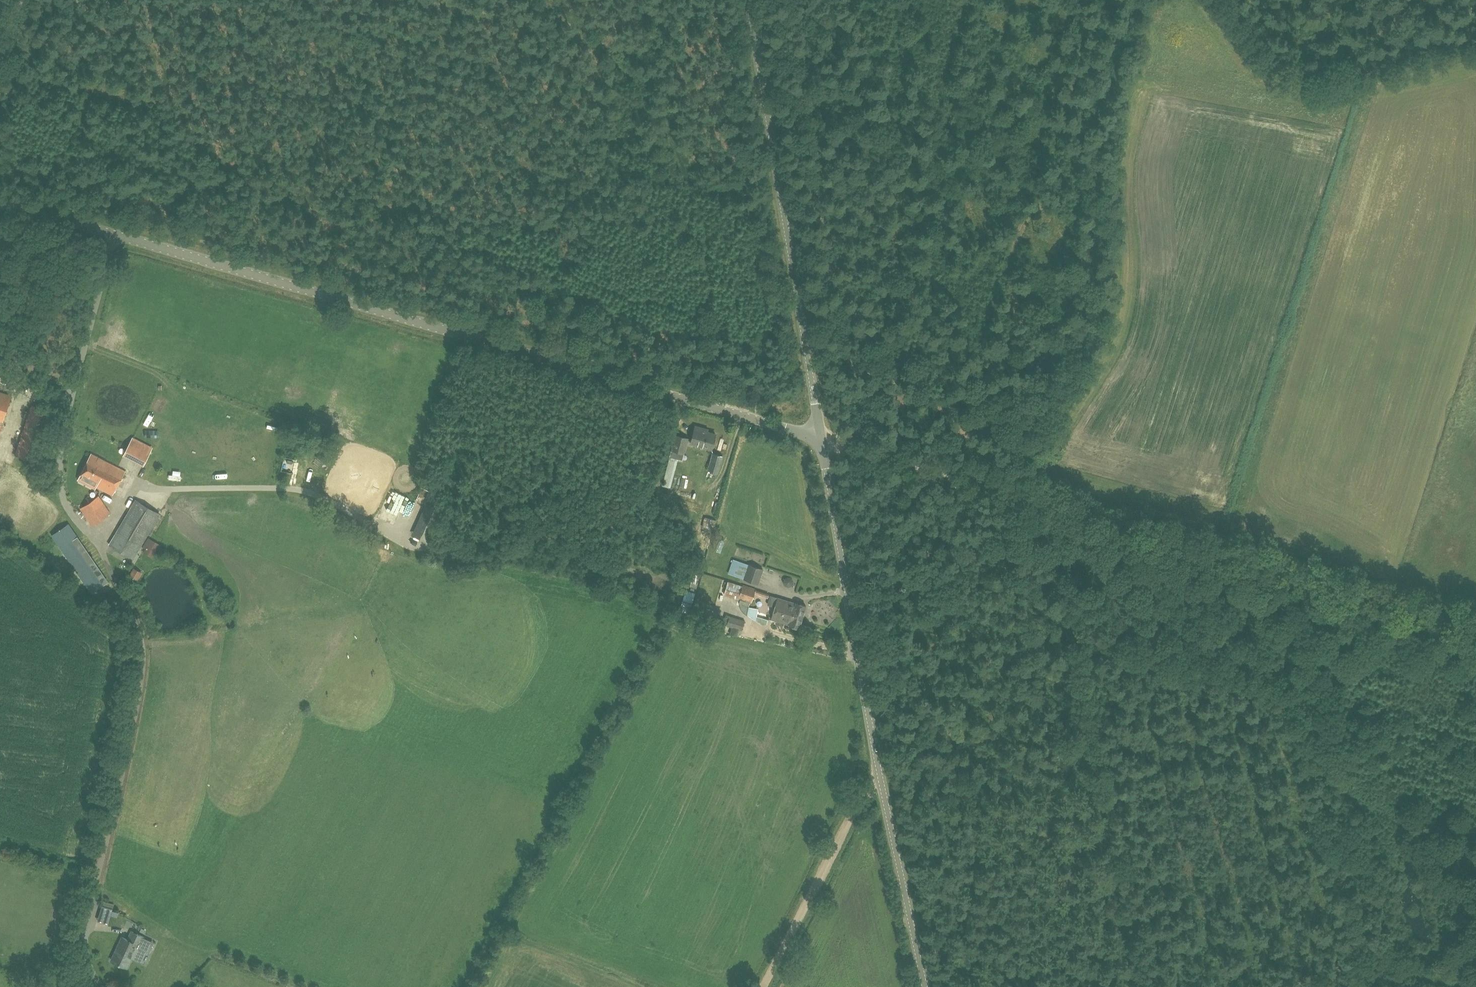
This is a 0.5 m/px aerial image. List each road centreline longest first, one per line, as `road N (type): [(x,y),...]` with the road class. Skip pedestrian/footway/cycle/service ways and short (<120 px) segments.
road 1 (tertiary): [(821,438),(118,237)]
road 2 (track): [(1475,627),(821,438)]
road 3 (tertiary): [(925,986),(821,438)]
road 4 (unclassified): [(118,237),(65,413),(59,476),(66,505),(97,539),(127,605),(141,665)]
road 5 (tertiary): [(821,438),(749,0)]
road 6 (unclassified): [(97,986),(86,935),(141,665)]
road 7 (track): [(765,986),(880,772)]
road 8 (track): [(697,595),(525,530)]
road 9 (tertiary): [(118,237),(0,203)]

